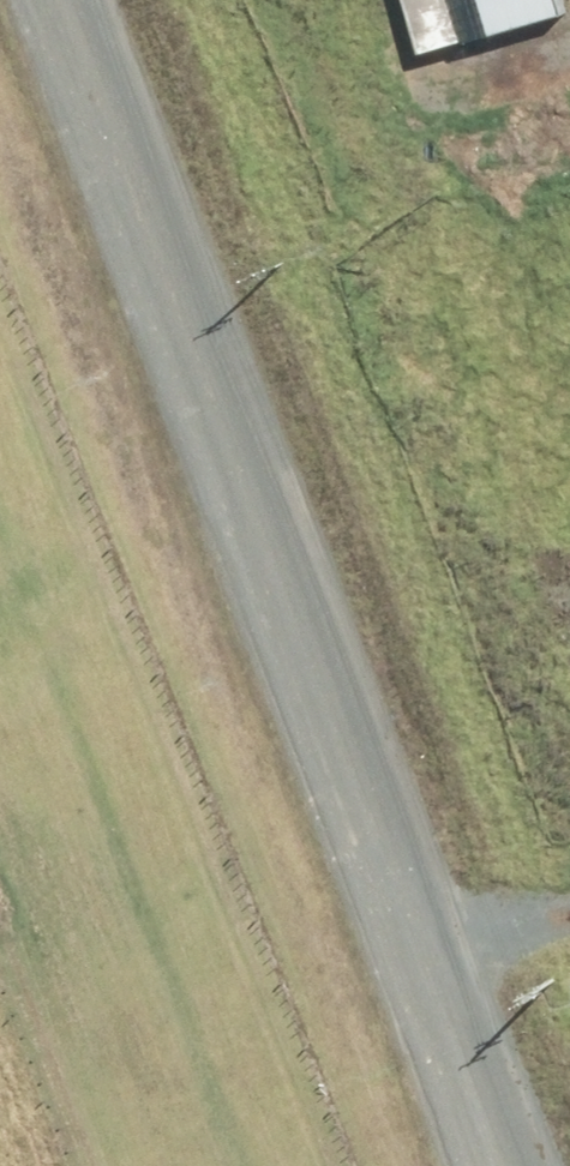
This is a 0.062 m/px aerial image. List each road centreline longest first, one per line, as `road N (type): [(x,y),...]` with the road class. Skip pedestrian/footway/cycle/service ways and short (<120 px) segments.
road 1 (unclassified): [(485,1165),(200,409)]
road 2 (unclassified): [(200,409),(433,663),(569,752)]
road 3 (unclassified): [(200,409),(45,0)]

